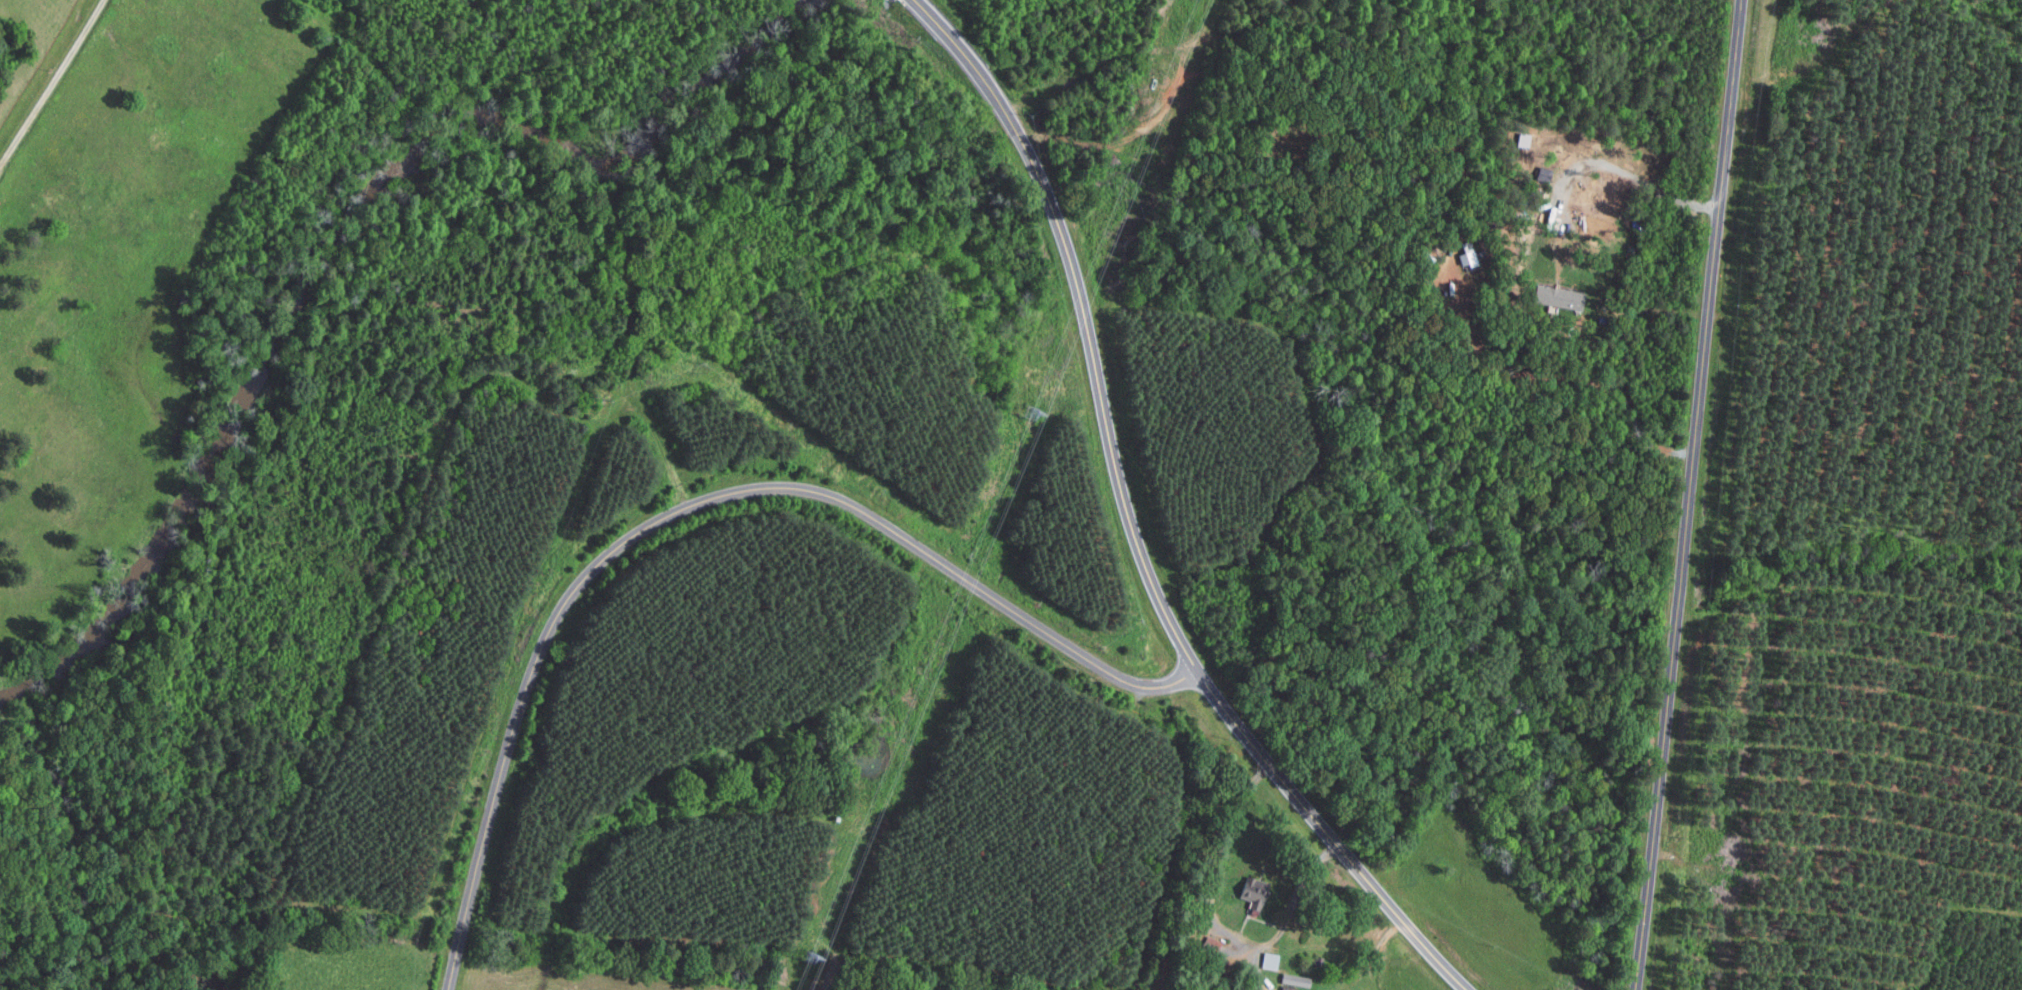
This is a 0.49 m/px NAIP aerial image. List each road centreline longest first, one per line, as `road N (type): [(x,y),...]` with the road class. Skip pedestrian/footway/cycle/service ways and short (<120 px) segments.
road 1 (secondary): [(1468,989),(1267,767),(1197,674),(1136,542),(1055,215),(989,87),(917,0)]
road 2 (residential): [(450,989),(515,718),(553,618),(595,564),(706,499),(805,492),(851,506),(1121,680),(1159,688),(1197,674)]
road 3 (residential): [(1633,989),(1740,0)]

